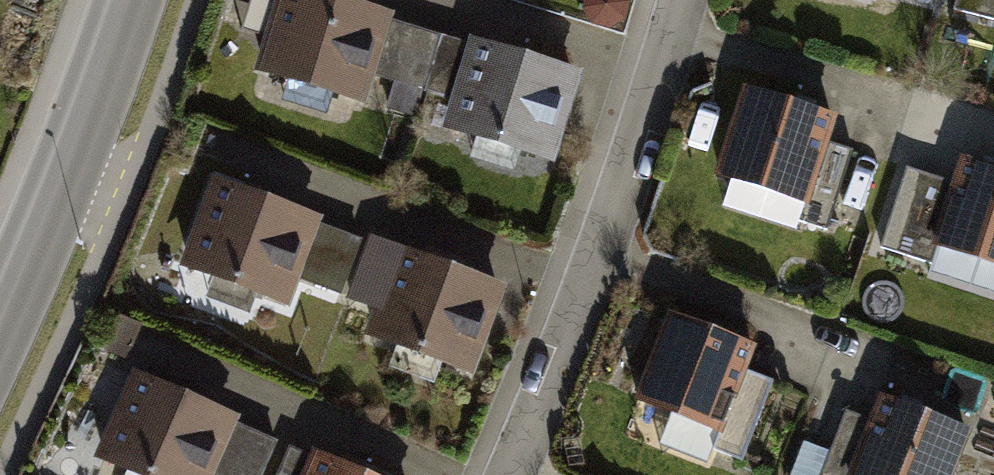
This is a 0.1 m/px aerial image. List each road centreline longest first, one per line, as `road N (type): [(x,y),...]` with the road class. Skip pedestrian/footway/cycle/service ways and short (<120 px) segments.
road 1 (residential): [(507,474),(633,170),(679,0)]
road 2 (tertiary): [(0,324),(67,181),(126,0)]

